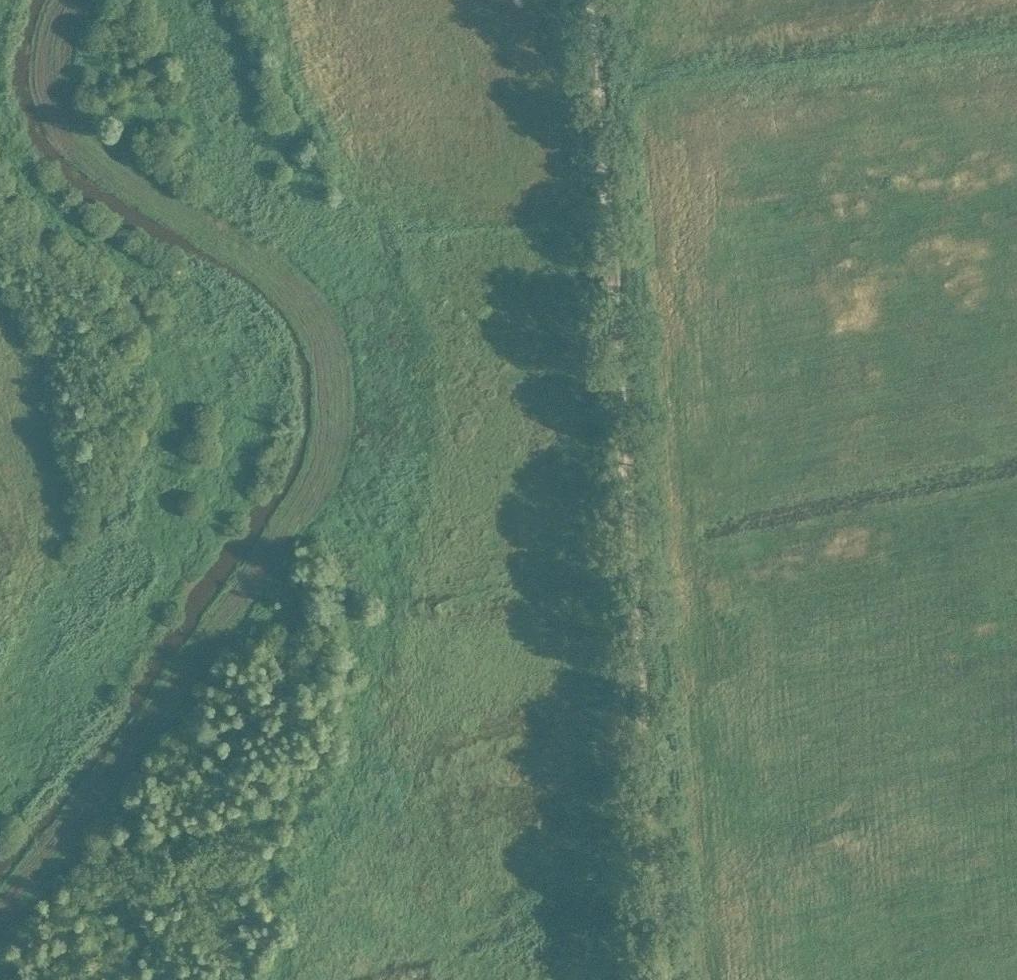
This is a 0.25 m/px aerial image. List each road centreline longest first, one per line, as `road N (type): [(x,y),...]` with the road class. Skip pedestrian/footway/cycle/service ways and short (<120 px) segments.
road 1 (track): [(608,0),(674,979)]

